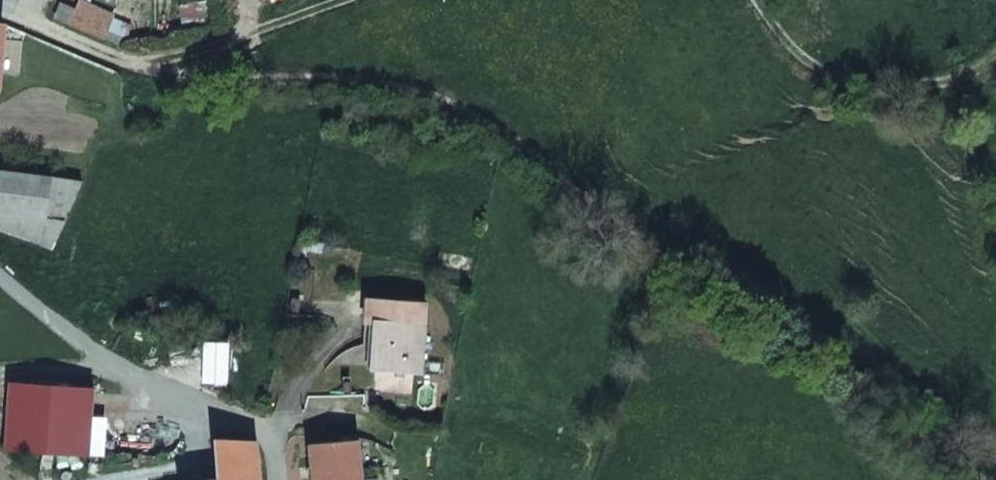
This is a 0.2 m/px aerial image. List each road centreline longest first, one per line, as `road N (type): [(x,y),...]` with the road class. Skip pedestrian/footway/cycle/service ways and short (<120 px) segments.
road 1 (track): [(153,69),(388,89),(480,130),(995,452)]
road 2 (residential): [(0,8),(153,69),(356,0)]
road 3 (residential): [(753,0),(808,65),(853,80),(944,81),(995,53)]
road 4 (residential): [(129,377),(267,428),(277,440),(280,479)]
road 5 (residential): [(129,377),(0,269)]
road 6 (residential): [(0,379),(129,377)]

